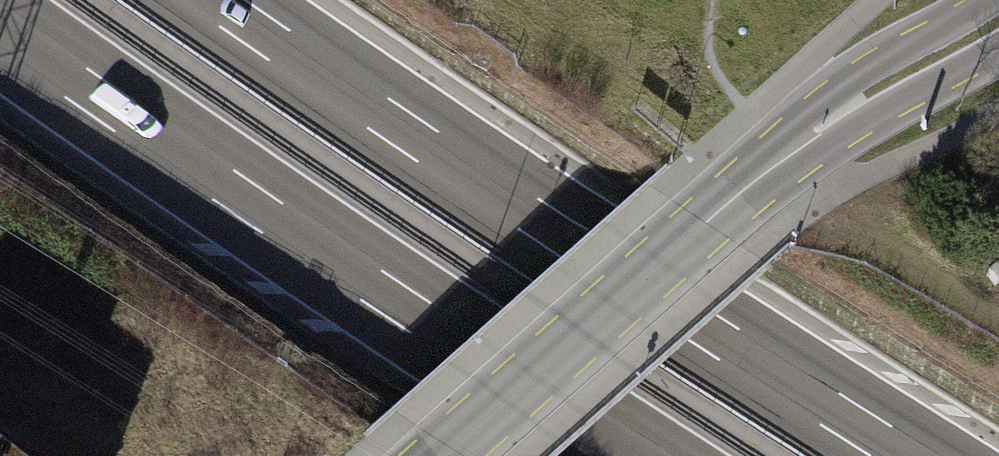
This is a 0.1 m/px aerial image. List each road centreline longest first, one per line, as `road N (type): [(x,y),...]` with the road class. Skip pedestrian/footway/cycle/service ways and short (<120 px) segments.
road 1 (motorway): [(905,455),(214,0)]
road 2 (motorway): [(0,28),(633,455)]
road 3 (primary): [(705,222),(818,128),(998,21)]
road 4 (primary): [(705,222),(443,455)]

